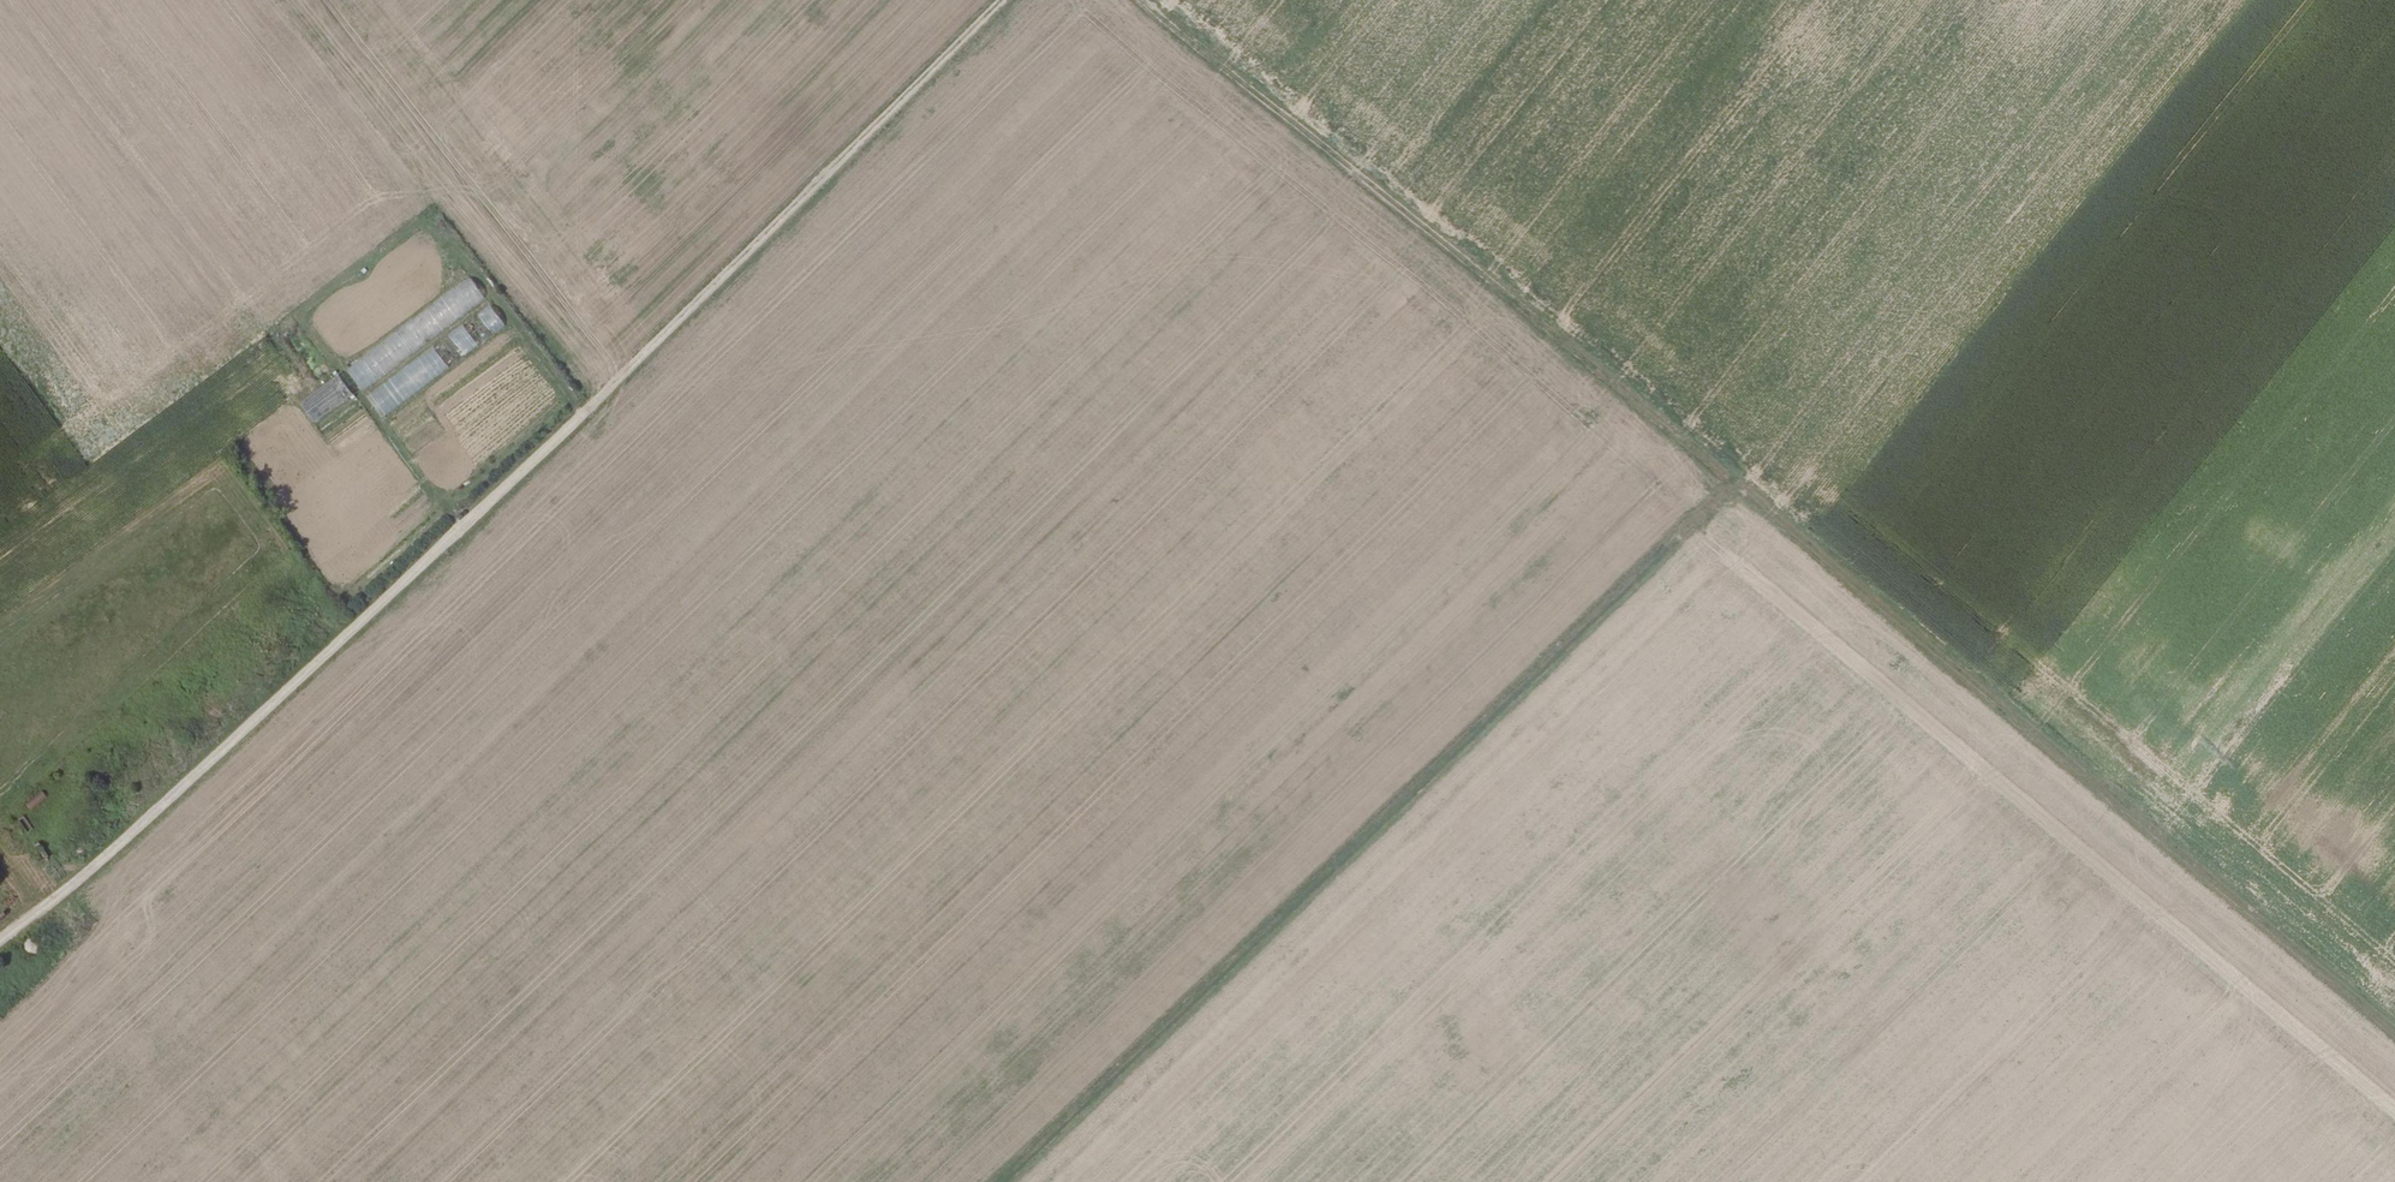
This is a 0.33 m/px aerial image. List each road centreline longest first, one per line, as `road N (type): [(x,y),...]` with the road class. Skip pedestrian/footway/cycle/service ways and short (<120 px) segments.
road 1 (track): [(2394,1031),(1132,0)]
road 2 (track): [(582,414),(151,817),(0,943)]
road 3 (track): [(1003,0),(582,414)]

